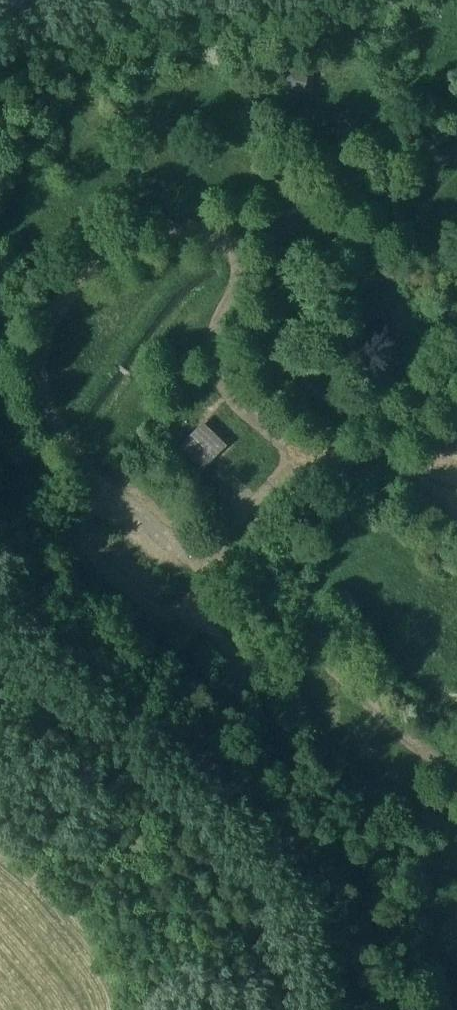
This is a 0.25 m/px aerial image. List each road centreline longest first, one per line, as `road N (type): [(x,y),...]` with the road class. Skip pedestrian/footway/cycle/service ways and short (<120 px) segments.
road 1 (track): [(438,55),(415,77),(372,92),(162,110),(105,123),(54,158),(28,198),(26,219),(54,297),(40,369),(52,416),(108,482)]
road 2 (unclassified): [(332,1009),(306,916),(249,822),(0,599)]
road 3 (track): [(291,459),(234,405),(215,373),(217,323),(231,287),(239,199),(251,188),(317,179),(328,132),(325,101)]
road 4 (track): [(181,616),(152,610),(60,539),(108,482),(207,564),(189,594)]
road 5 (track): [(207,564),(291,459),(328,463),(373,450),(456,371)]
road 6 (track): [(456,769),(349,688),(245,582)]
road 7 (track): [(51,317),(128,249),(196,229),(239,199)]

